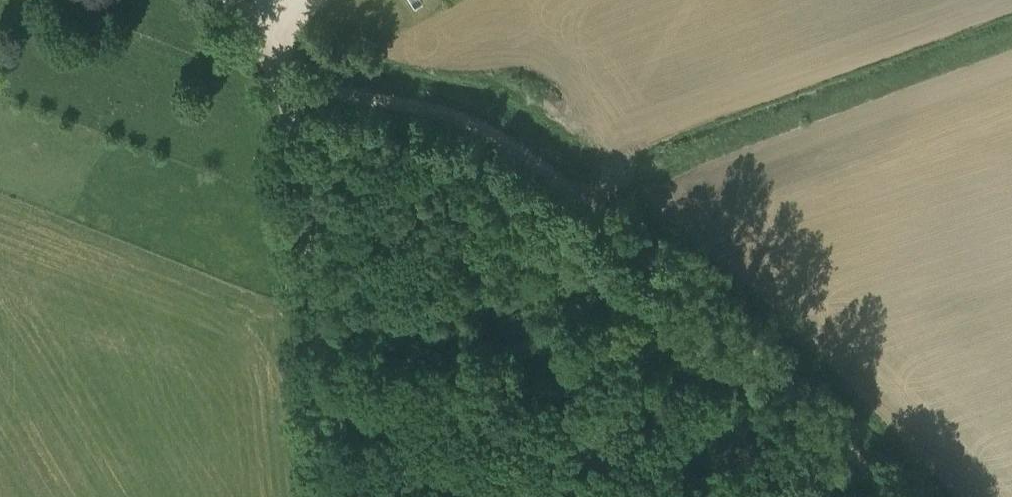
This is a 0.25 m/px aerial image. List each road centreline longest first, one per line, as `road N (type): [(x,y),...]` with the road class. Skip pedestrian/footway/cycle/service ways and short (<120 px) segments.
road 1 (track): [(294,74),(452,119),(531,151),(780,370),(906,496)]
road 2 (tertiary): [(346,496),(294,74),(240,0)]

